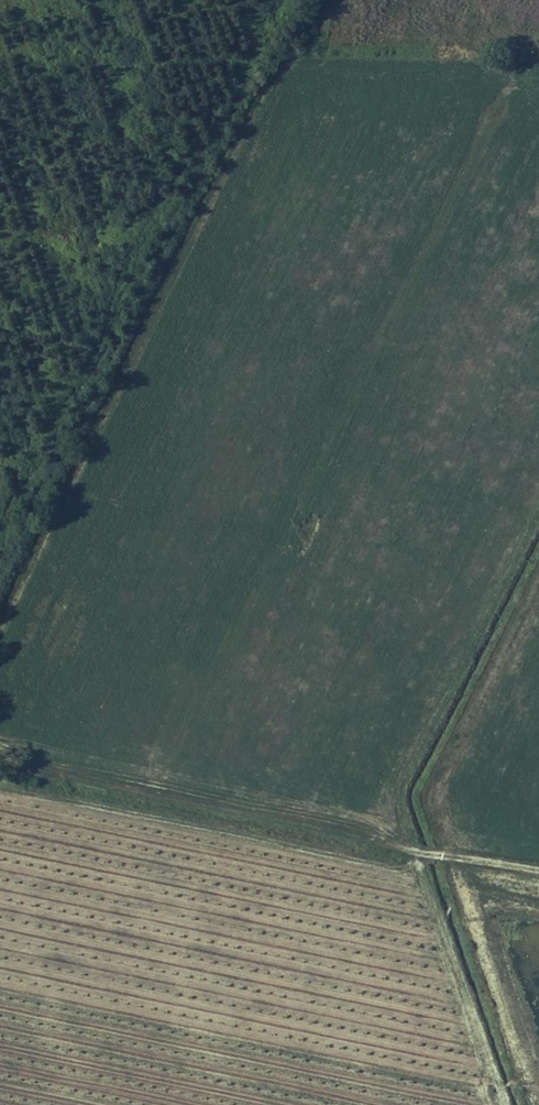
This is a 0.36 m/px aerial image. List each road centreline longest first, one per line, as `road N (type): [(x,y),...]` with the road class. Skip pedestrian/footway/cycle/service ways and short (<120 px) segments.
road 1 (track): [(0,763),(406,850),(538,867)]

